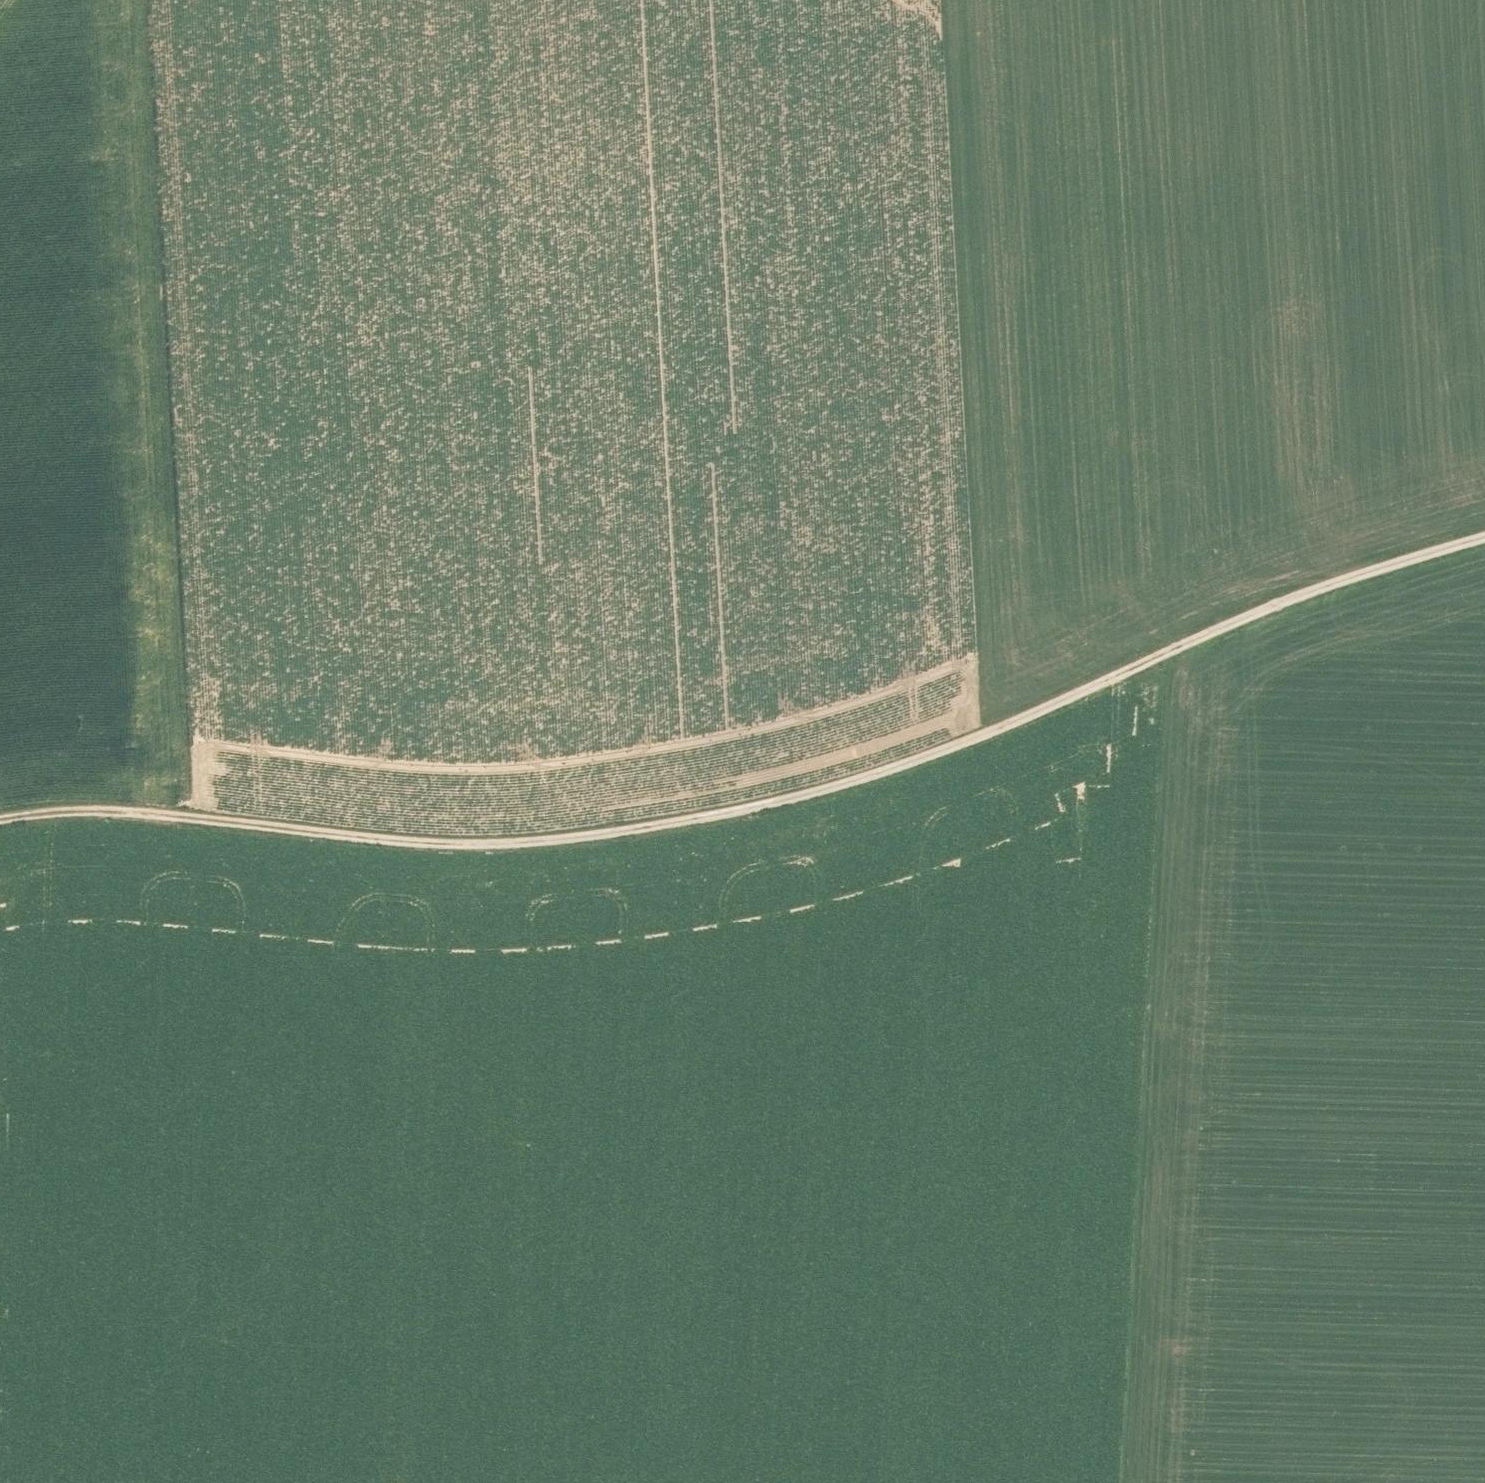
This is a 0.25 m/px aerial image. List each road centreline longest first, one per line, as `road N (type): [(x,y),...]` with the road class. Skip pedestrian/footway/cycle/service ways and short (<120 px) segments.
road 1 (track): [(0,820),(142,813),(494,844),(740,812),(953,746),(1292,598),(1484,536)]

